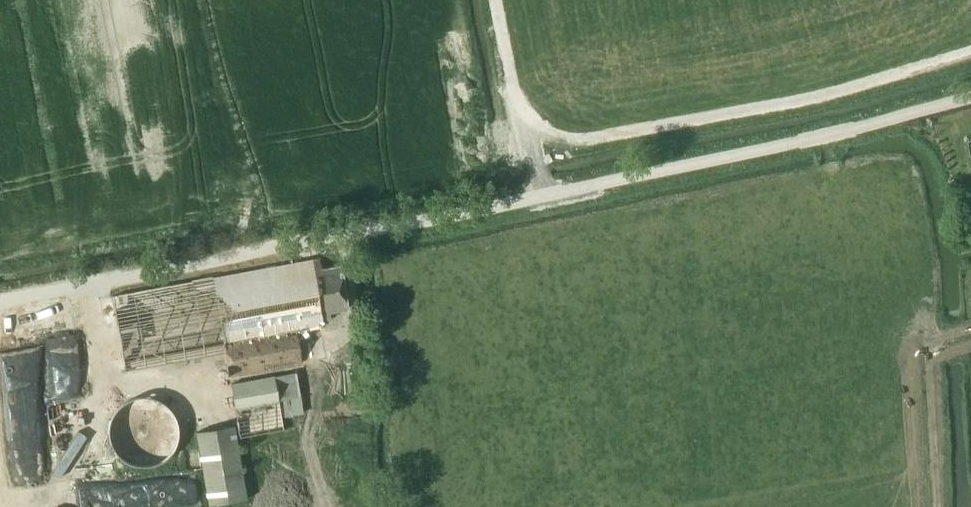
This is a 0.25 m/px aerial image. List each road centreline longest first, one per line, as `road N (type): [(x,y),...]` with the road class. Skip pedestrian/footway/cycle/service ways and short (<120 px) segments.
road 1 (unclassified): [(0,301),(786,146),(970,97)]
road 2 (track): [(970,55),(824,100),(574,143),(531,120),(517,100),(496,0)]

